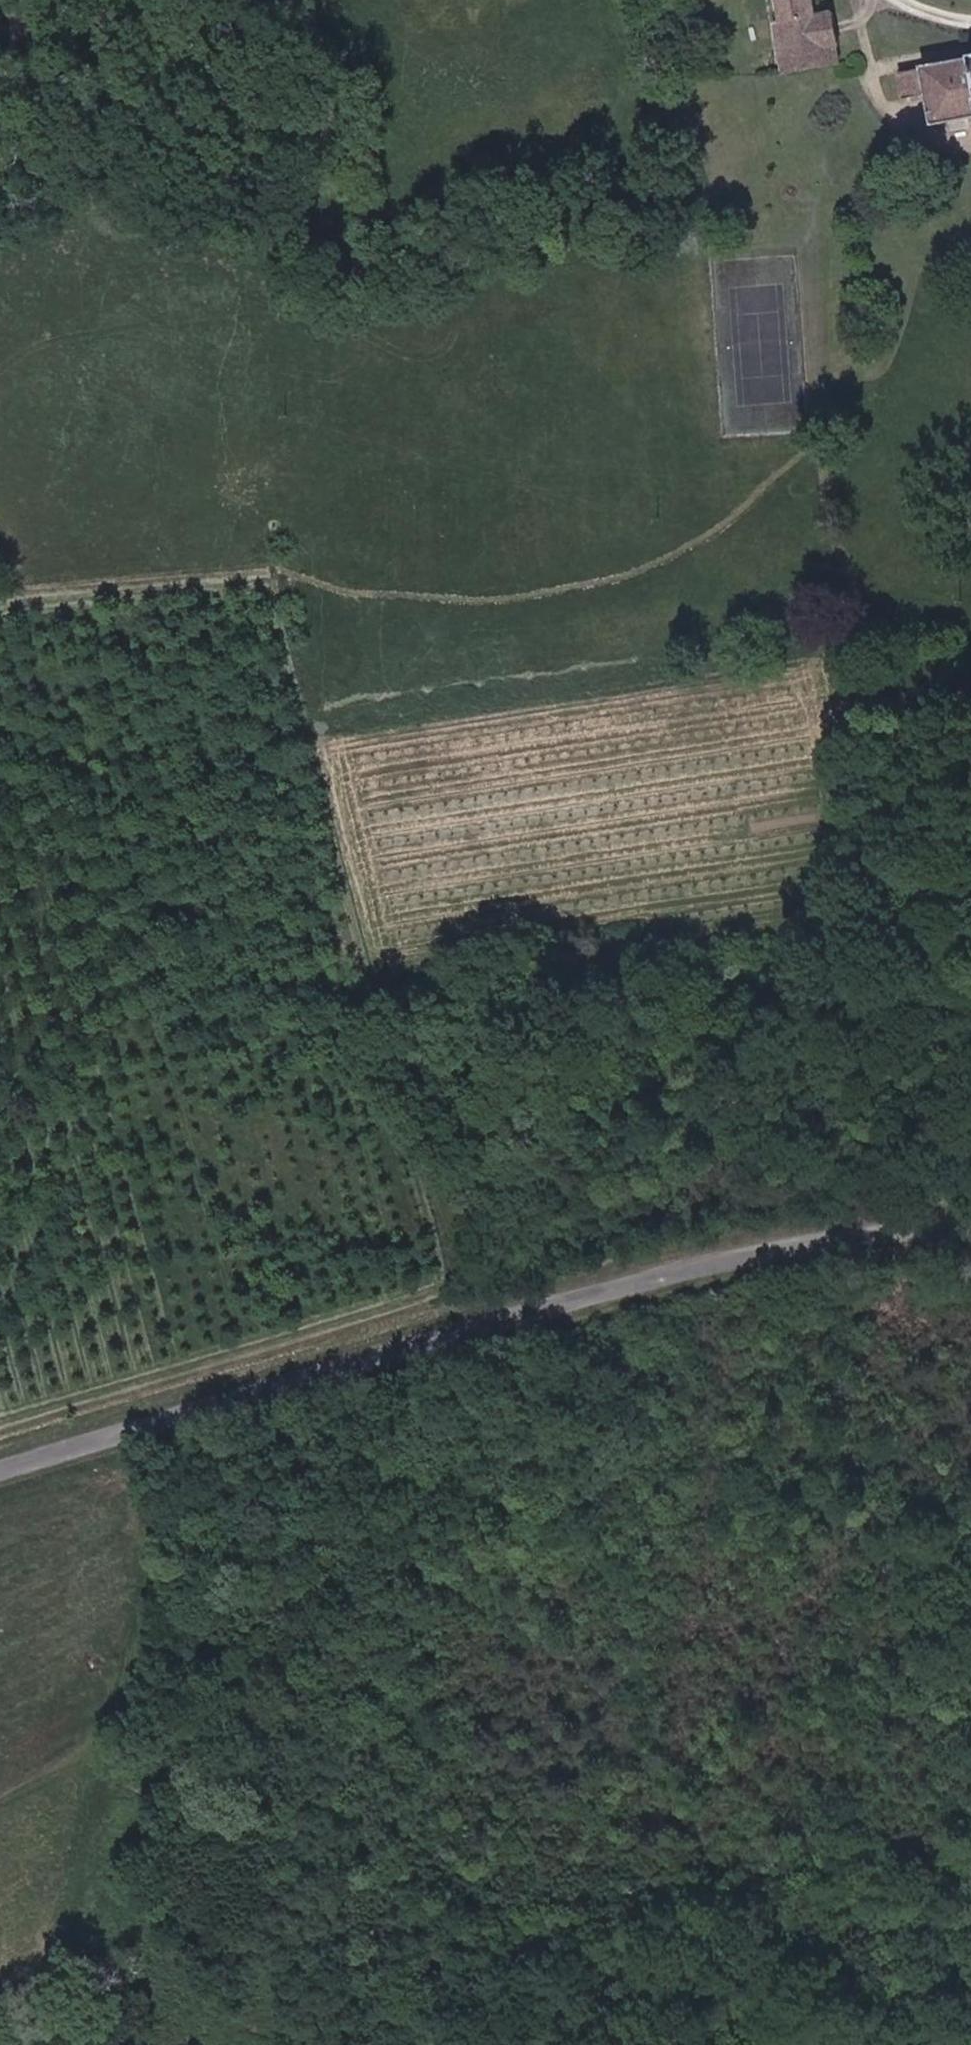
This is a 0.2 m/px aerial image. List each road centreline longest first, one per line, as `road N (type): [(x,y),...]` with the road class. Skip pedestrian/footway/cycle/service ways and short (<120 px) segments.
road 1 (unclassified): [(970,1228),(815,1244),(583,1296),(0,1472)]
road 2 (track): [(251,0),(0,52)]

